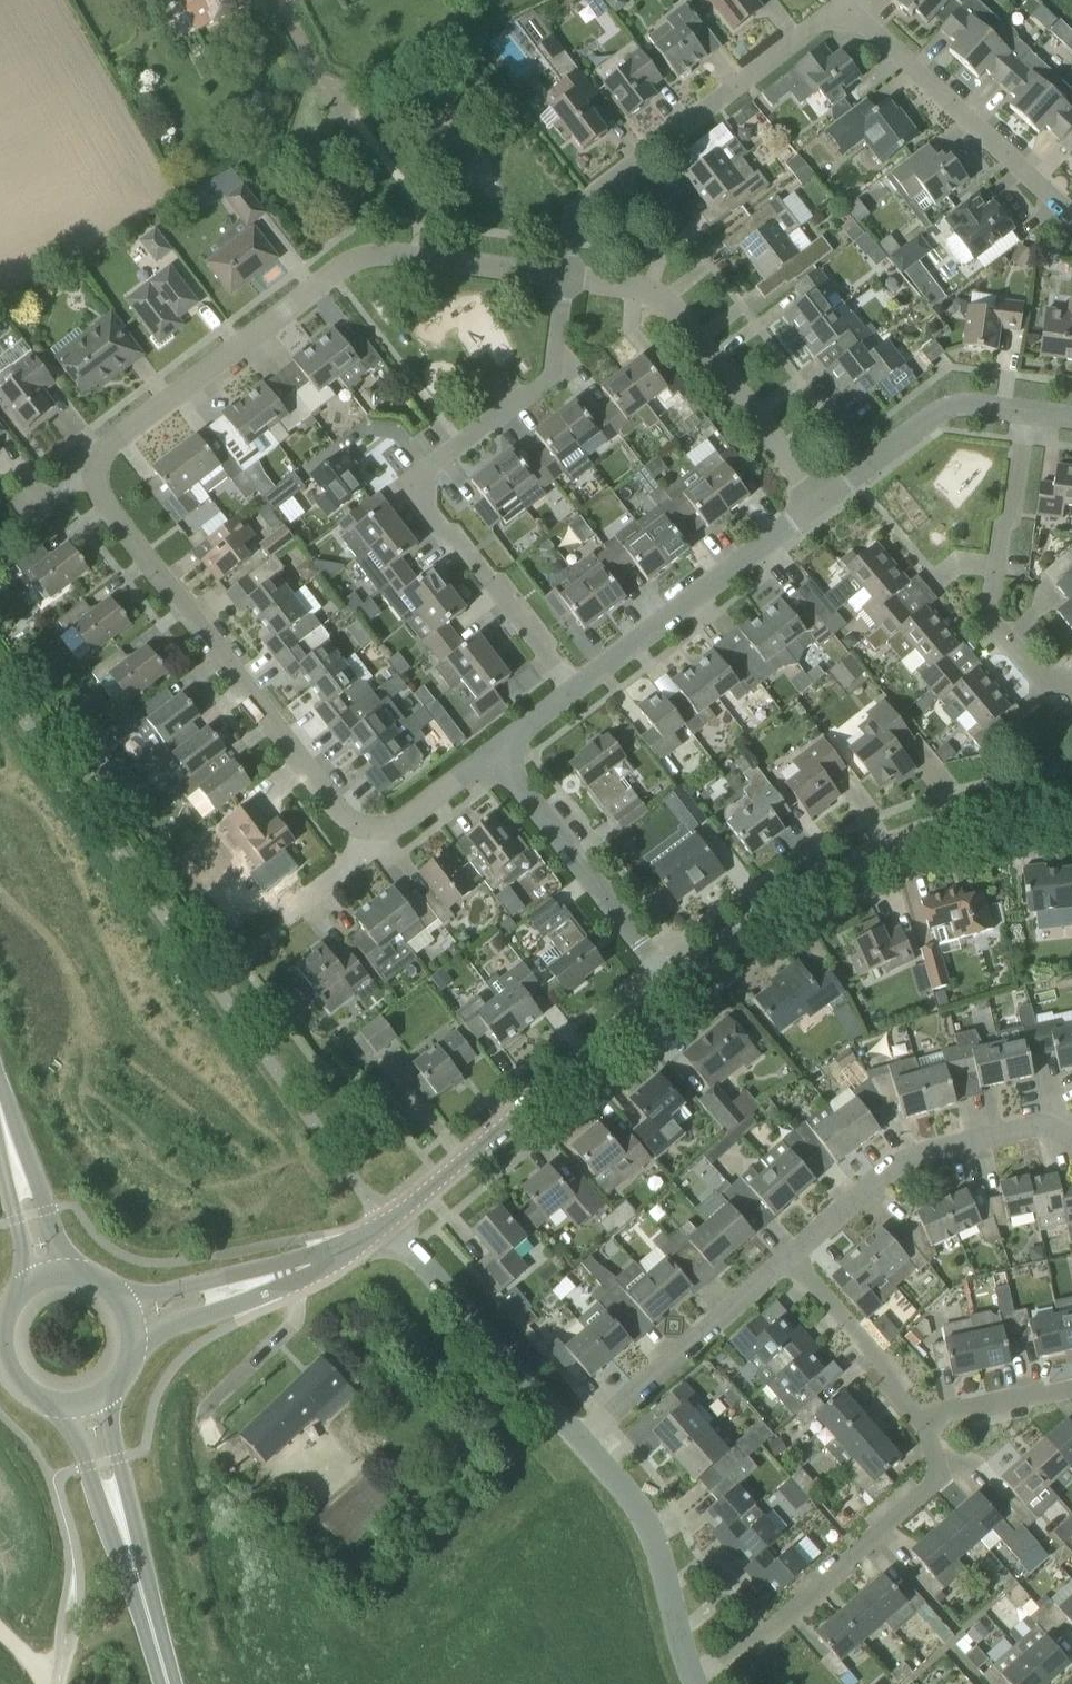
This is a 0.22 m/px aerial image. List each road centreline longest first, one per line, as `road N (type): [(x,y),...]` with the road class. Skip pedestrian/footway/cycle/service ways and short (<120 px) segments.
road 1 (residential): [(1071,224),(882,39),(832,30),(783,40),(569,199),(548,274)]
road 2 (residential): [(562,694),(412,497),(415,472),(524,388),(548,343),(548,274)]
road 3 (residential): [(97,475),(103,460),(349,270),(374,260),(548,274)]
road 4 (residential): [(668,985),(822,880),(907,838),(1071,805)]
road 5 (residential): [(97,475),(101,499),(363,832)]
road 6 (residential): [(548,274),(644,288),(810,510)]
road 7 (residential): [(387,1222),(668,985)]
road 8 (residential): [(702,1683),(928,1493),(937,1464),(930,1430)]
road 9 (residential): [(1071,709),(990,623),(984,559),(1005,410)]
road 10 (residential): [(1071,1152),(1052,1138),(977,1144),(915,1162),(796,1258)]
road 11 (residential): [(562,694),(810,510)]
road 12 (residential): [(668,985),(485,749)]
road 13 (residential): [(578,1437),(387,1222)]
road 14 (residential): [(796,1258),(578,1437)]
road 15 (residential): [(698,1683),(653,1555),(578,1437)]
road 16 (residential): [(810,510),(949,405),(1005,410)]
road 17 (residential): [(930,1430),(796,1258)]
road 18 (tertiary): [(143,1594),(108,1392)]
road 19 (tertiary): [(71,1405),(121,1565),(143,1594)]
road 20 (tertiary): [(65,1270),(0,1090)]
road 21 (tertiary): [(37,1278),(6,1311),(3,1355),(28,1392),(71,1405)]
road 22 (residential): [(200,1415),(296,1321),(288,1279)]
road 23 (unclassified): [(135,1341),(288,1279)]
road 24 (unclassified): [(283,1268),(126,1304)]
road 25 (residential): [(363,832),(381,828),(485,749)]
road 26 (residential): [(930,1430),(1071,1397)]
road 27 (residential): [(363,832),(362,858),(271,923)]
road 28 (tertiary): [(0,1151),(37,1278)]

